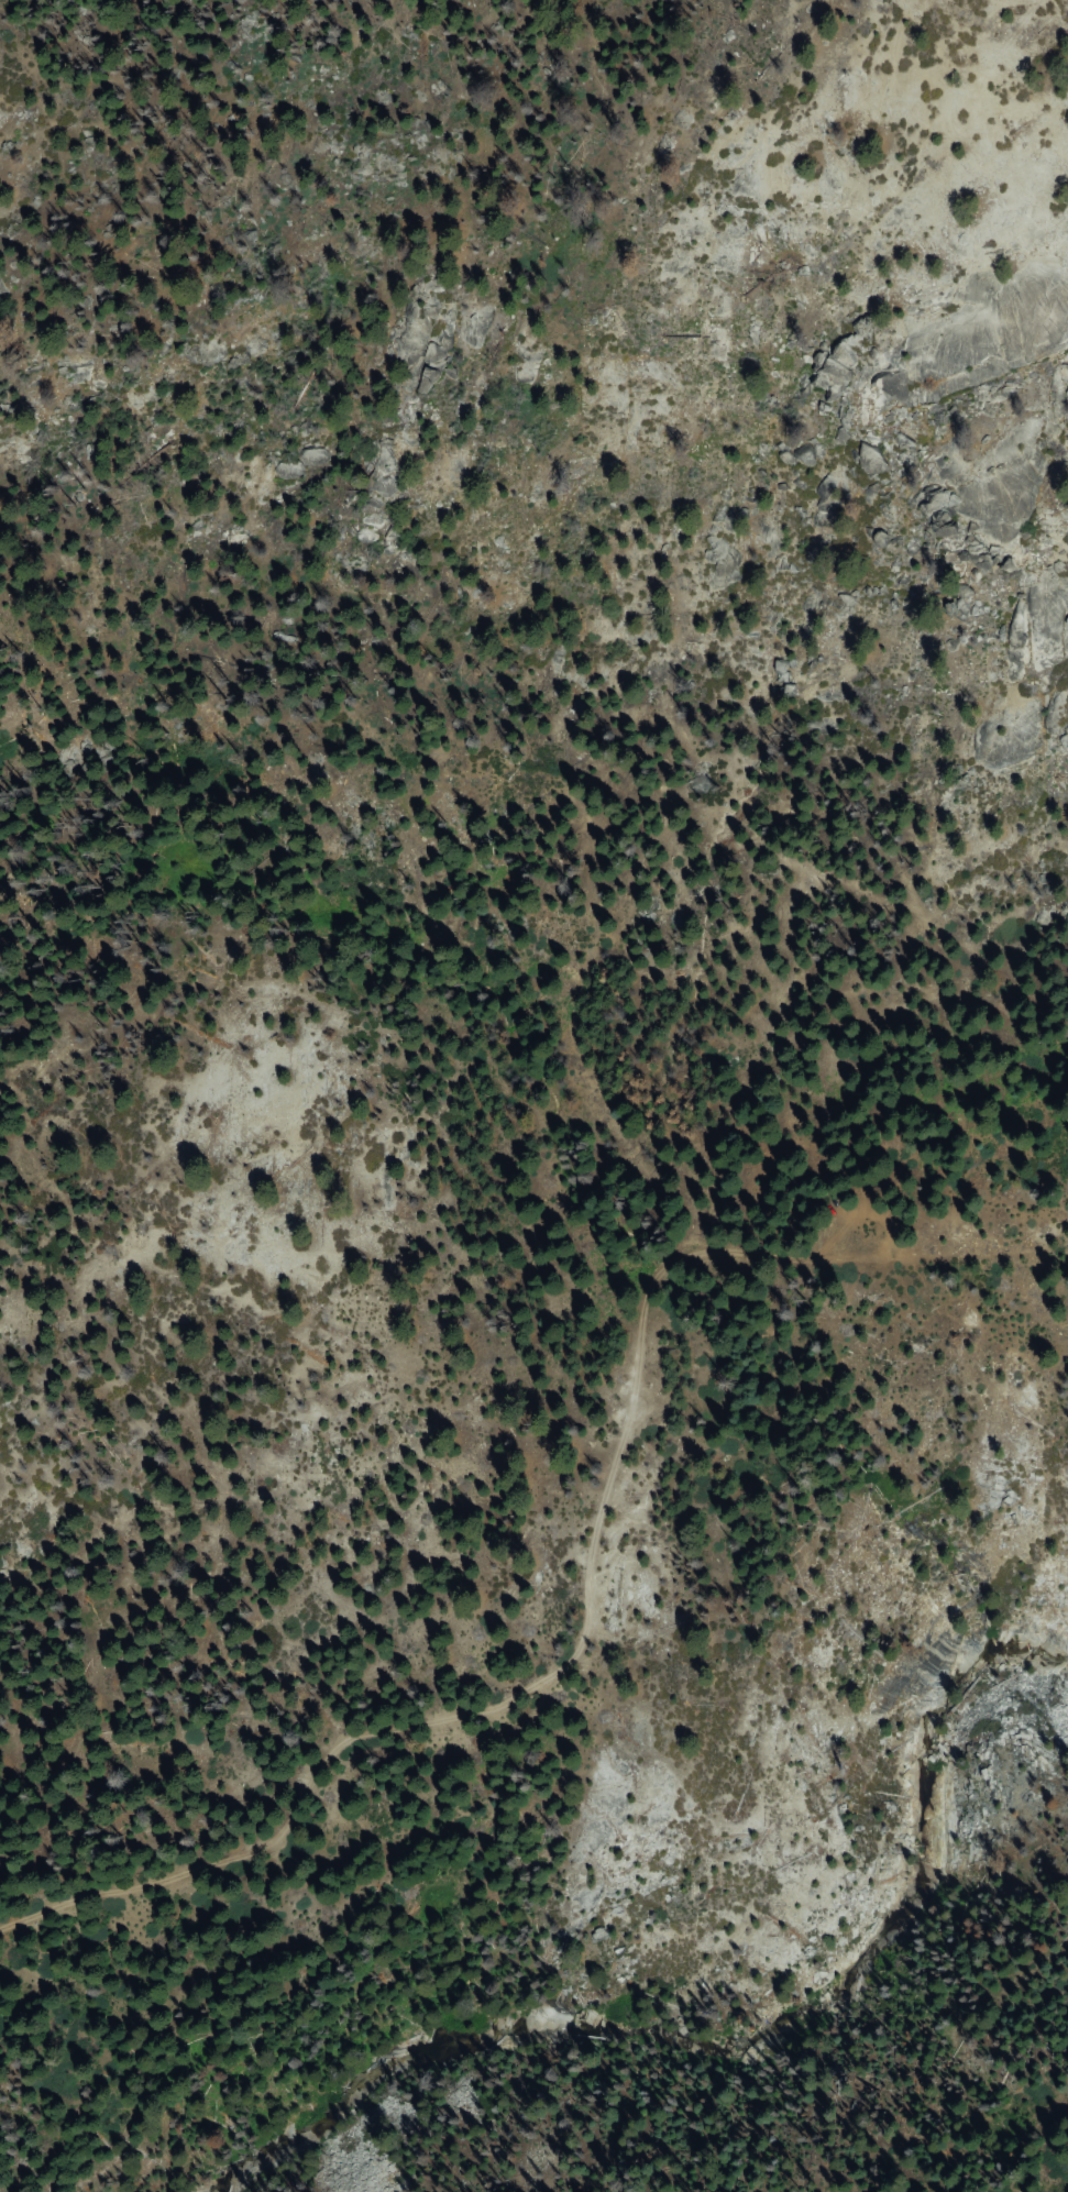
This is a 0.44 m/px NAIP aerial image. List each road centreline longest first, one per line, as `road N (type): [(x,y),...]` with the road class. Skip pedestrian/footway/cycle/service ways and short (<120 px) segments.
road 1 (track): [(0,1938),(238,1857),(326,1775),(528,1712),(590,1651),(653,1422),(709,1377)]

